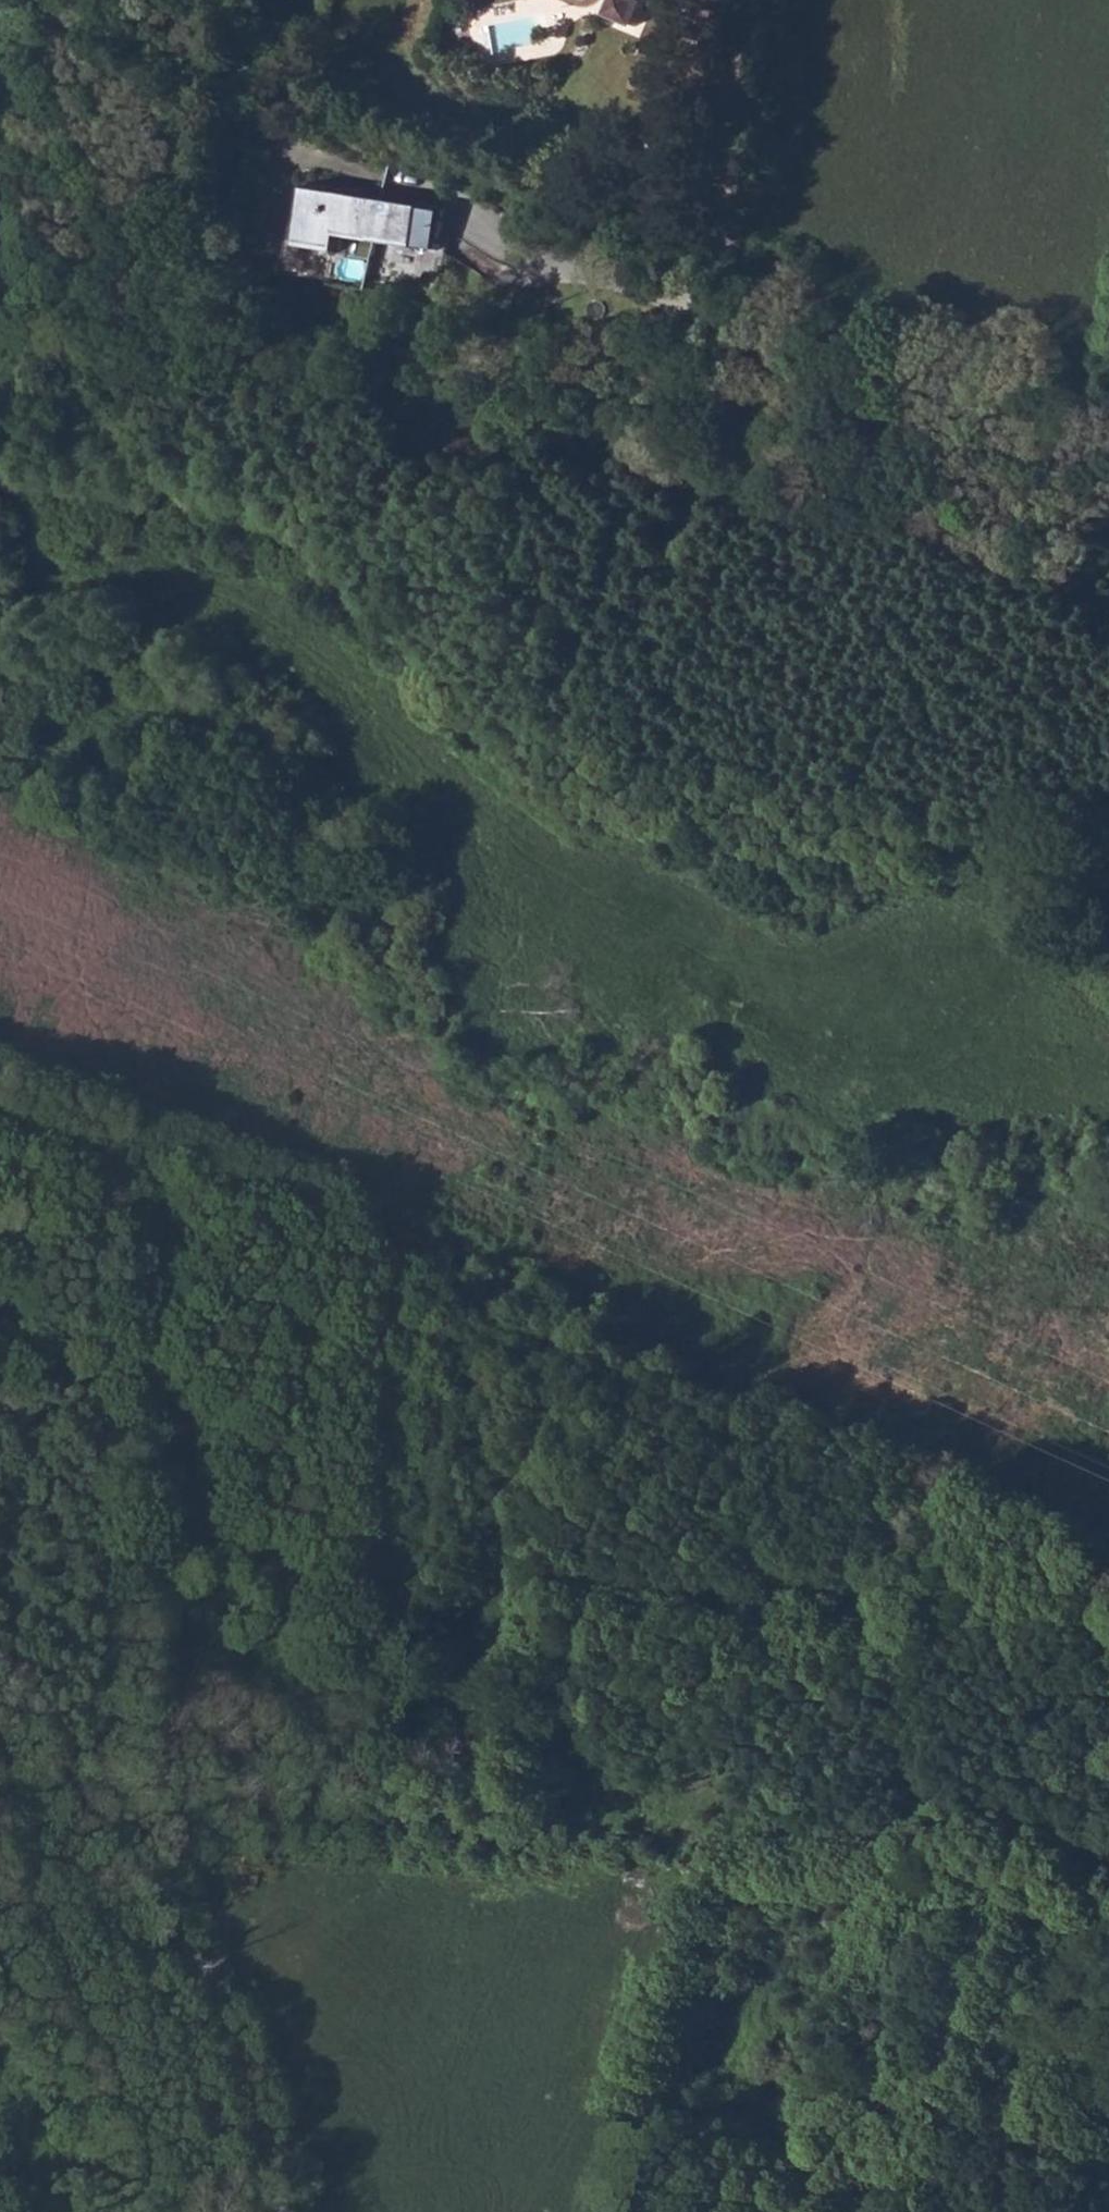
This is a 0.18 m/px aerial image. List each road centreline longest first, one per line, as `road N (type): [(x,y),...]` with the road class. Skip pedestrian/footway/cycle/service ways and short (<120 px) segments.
road 1 (residential): [(694,199),(729,0)]

